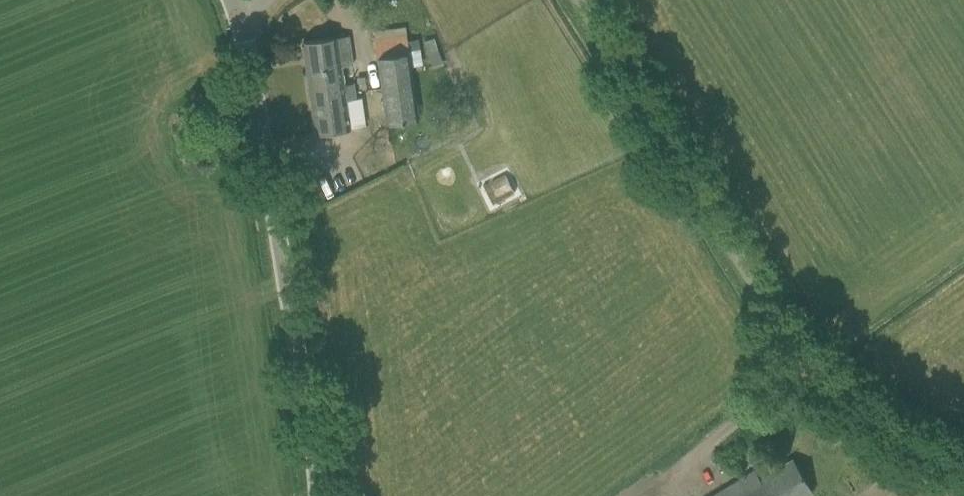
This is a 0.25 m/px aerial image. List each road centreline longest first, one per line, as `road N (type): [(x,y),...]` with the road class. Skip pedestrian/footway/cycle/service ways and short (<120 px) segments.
road 1 (unclassified): [(963,468),(838,392),(798,352),(579,0)]
road 2 (unclassified): [(319,495),(238,7)]

